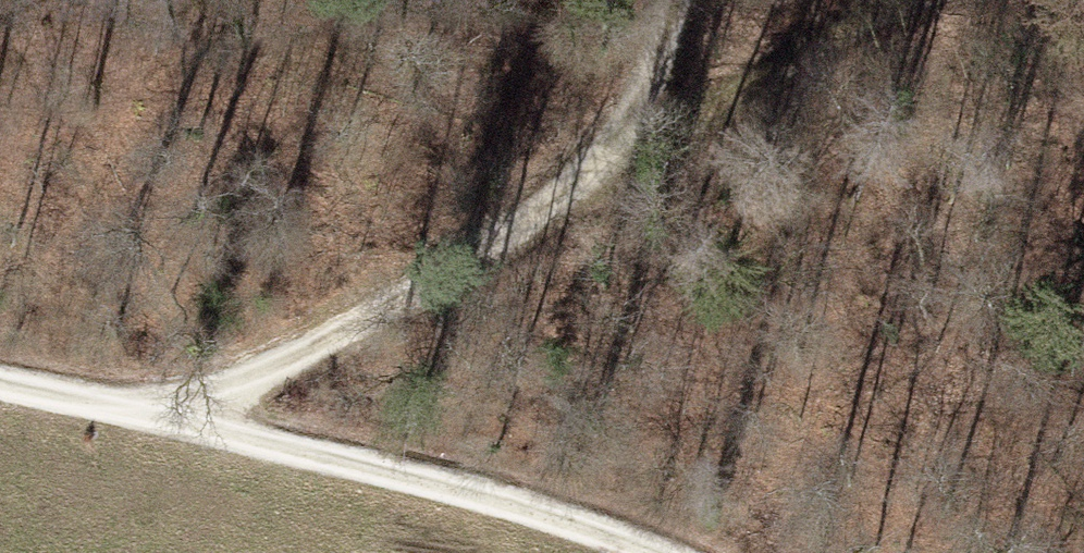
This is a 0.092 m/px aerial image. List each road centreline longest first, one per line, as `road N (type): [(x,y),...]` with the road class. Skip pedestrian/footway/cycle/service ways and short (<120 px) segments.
road 1 (track): [(694,0),(646,133),(538,219),(172,415)]
road 2 (track): [(0,378),(172,415),(566,520),(639,552)]
road 3 (track): [(646,133),(910,0)]

